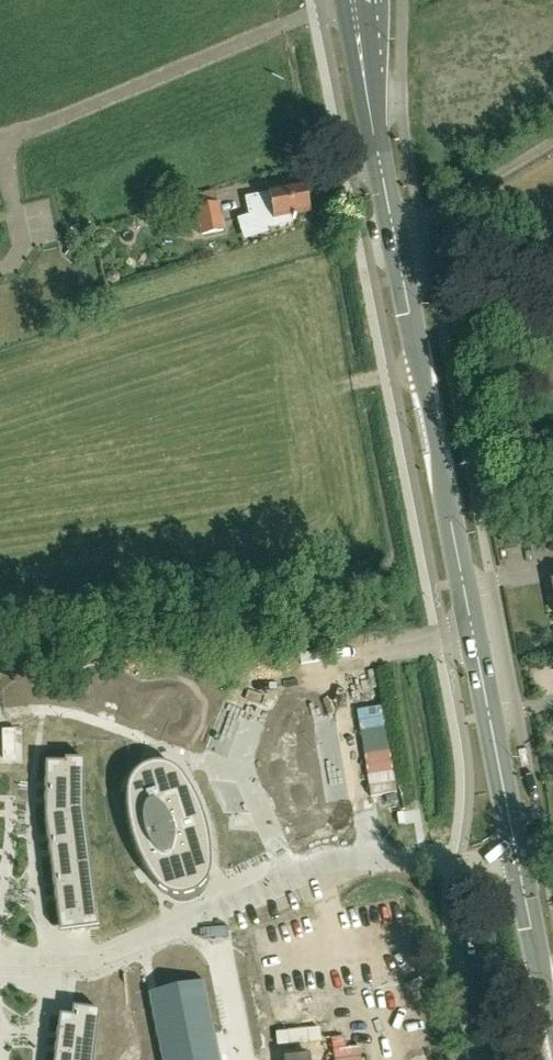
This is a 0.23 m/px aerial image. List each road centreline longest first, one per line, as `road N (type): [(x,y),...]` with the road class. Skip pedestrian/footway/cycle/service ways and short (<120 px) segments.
road 1 (residential): [(552,1031),(391,247)]
road 2 (residential): [(391,247),(552,135)]
road 3 (unclassified): [(375,137),(356,0)]

